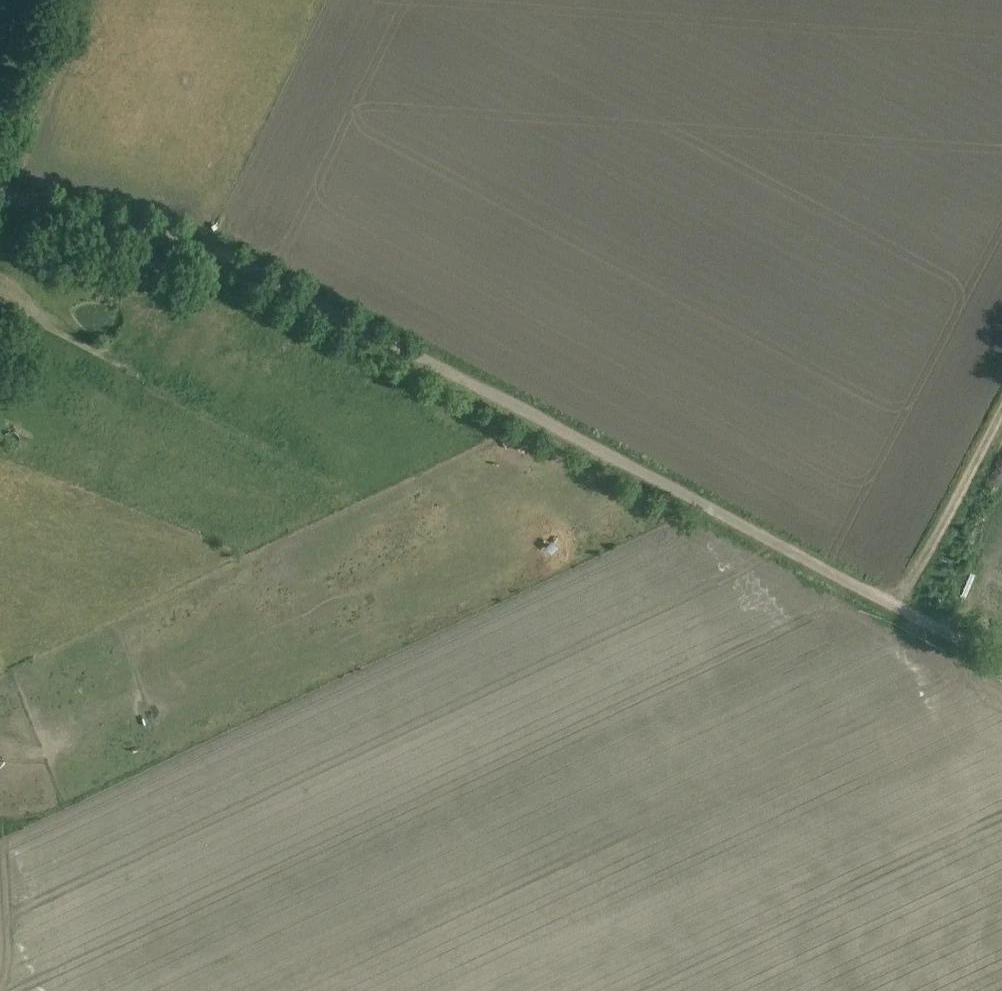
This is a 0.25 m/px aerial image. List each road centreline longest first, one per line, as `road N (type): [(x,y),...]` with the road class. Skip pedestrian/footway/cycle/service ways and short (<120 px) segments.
road 1 (unclassified): [(1001,663),(241,264),(0,193)]
road 2 (track): [(1001,417),(899,608)]
road 3 (unclassified): [(0,162),(83,0)]

